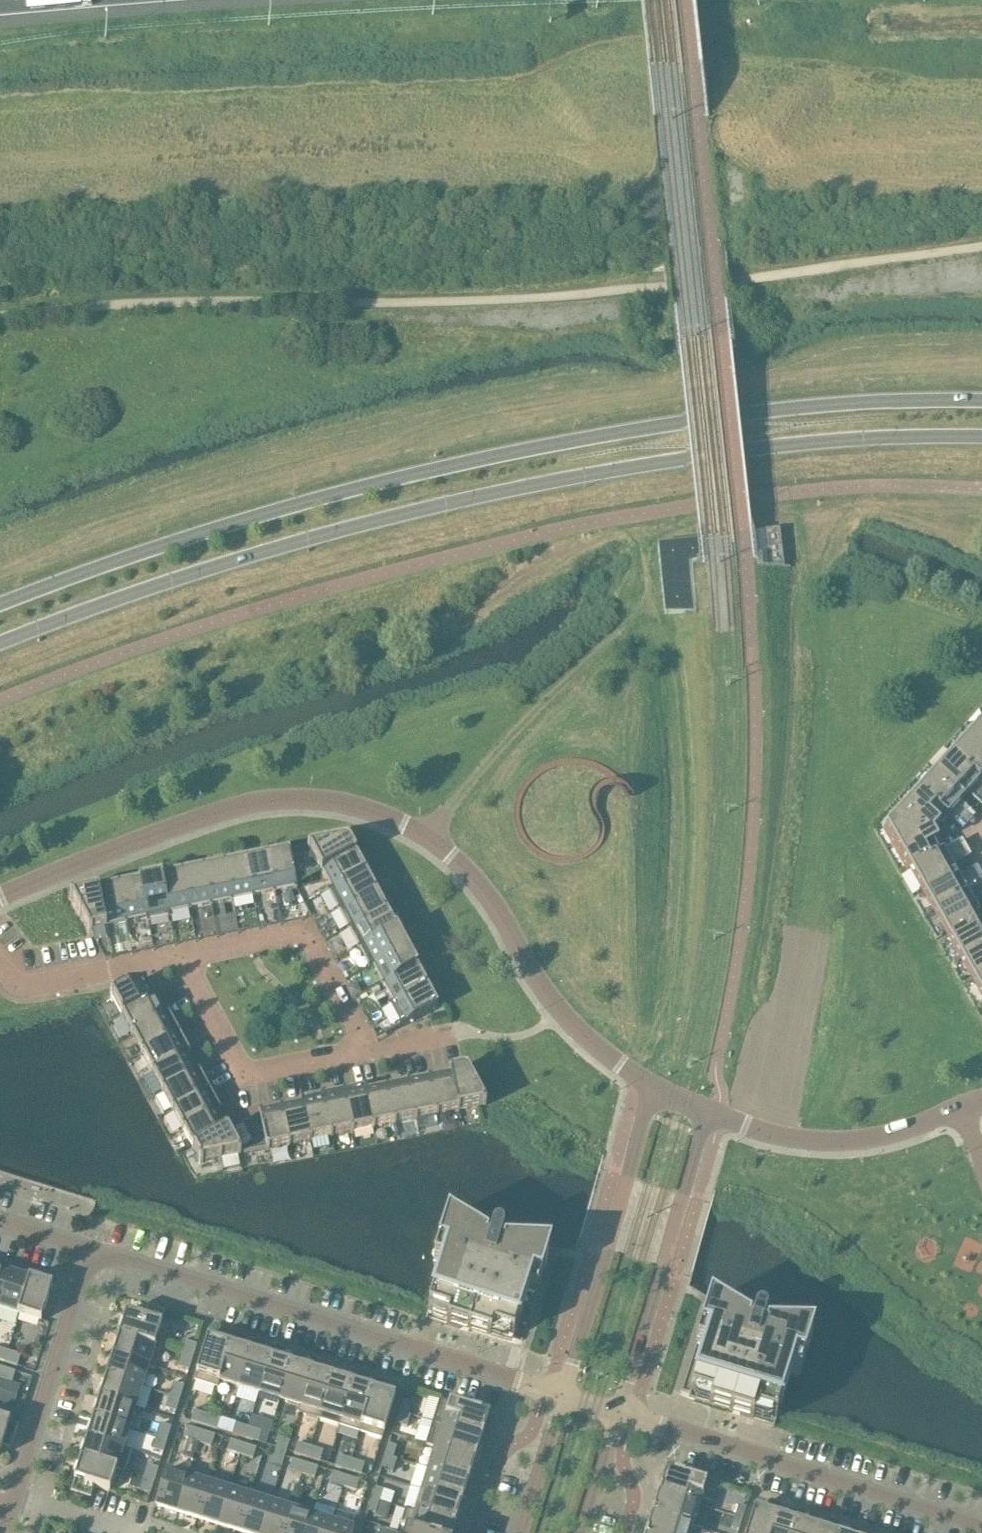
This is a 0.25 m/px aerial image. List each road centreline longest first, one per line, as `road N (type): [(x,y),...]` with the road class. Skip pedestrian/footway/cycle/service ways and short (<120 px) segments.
road 1 (secondary): [(0,637),(190,567),(537,477),(830,435),(981,435)]
road 2 (secondary): [(981,398),(831,400),(534,442),(179,532),(0,596)]
road 3 (residential): [(651,1090),(564,1013),(457,858),(429,835),(359,809),(301,799),(236,806),(0,902)]
road 4 (residential): [(563,1396),(87,1251)]
road 5 (residential): [(981,1528),(615,1413)]
road 6 (track): [(429,835),(576,668),(619,634),(650,587),(650,560)]
road 7 (residential): [(651,1090),(563,1396)]
road 8 (residential): [(615,1413),(705,1112)]
road 9 (residential): [(957,1106),(848,1140),(786,1136),(705,1112)]
road 10 (residential): [(183,959),(308,936),(368,1055)]
road 11 (residential): [(368,1055),(246,1078),(183,959)]
road 12 (residential): [(17,1499),(87,1251)]
road 13 (residential): [(0,971),(18,984),(39,985),(183,959)]
road 14 (residential): [(563,1396),(520,1532)]
road 15 (residential): [(579,1532),(615,1413)]

